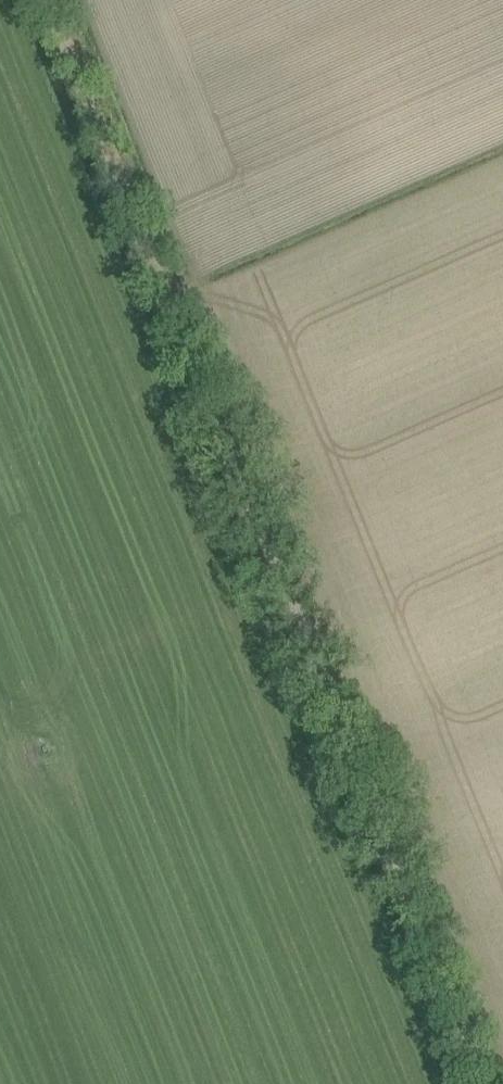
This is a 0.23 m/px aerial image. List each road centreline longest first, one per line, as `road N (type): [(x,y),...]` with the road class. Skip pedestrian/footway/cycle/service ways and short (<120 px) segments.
road 1 (track): [(50,0),(496,1083)]

